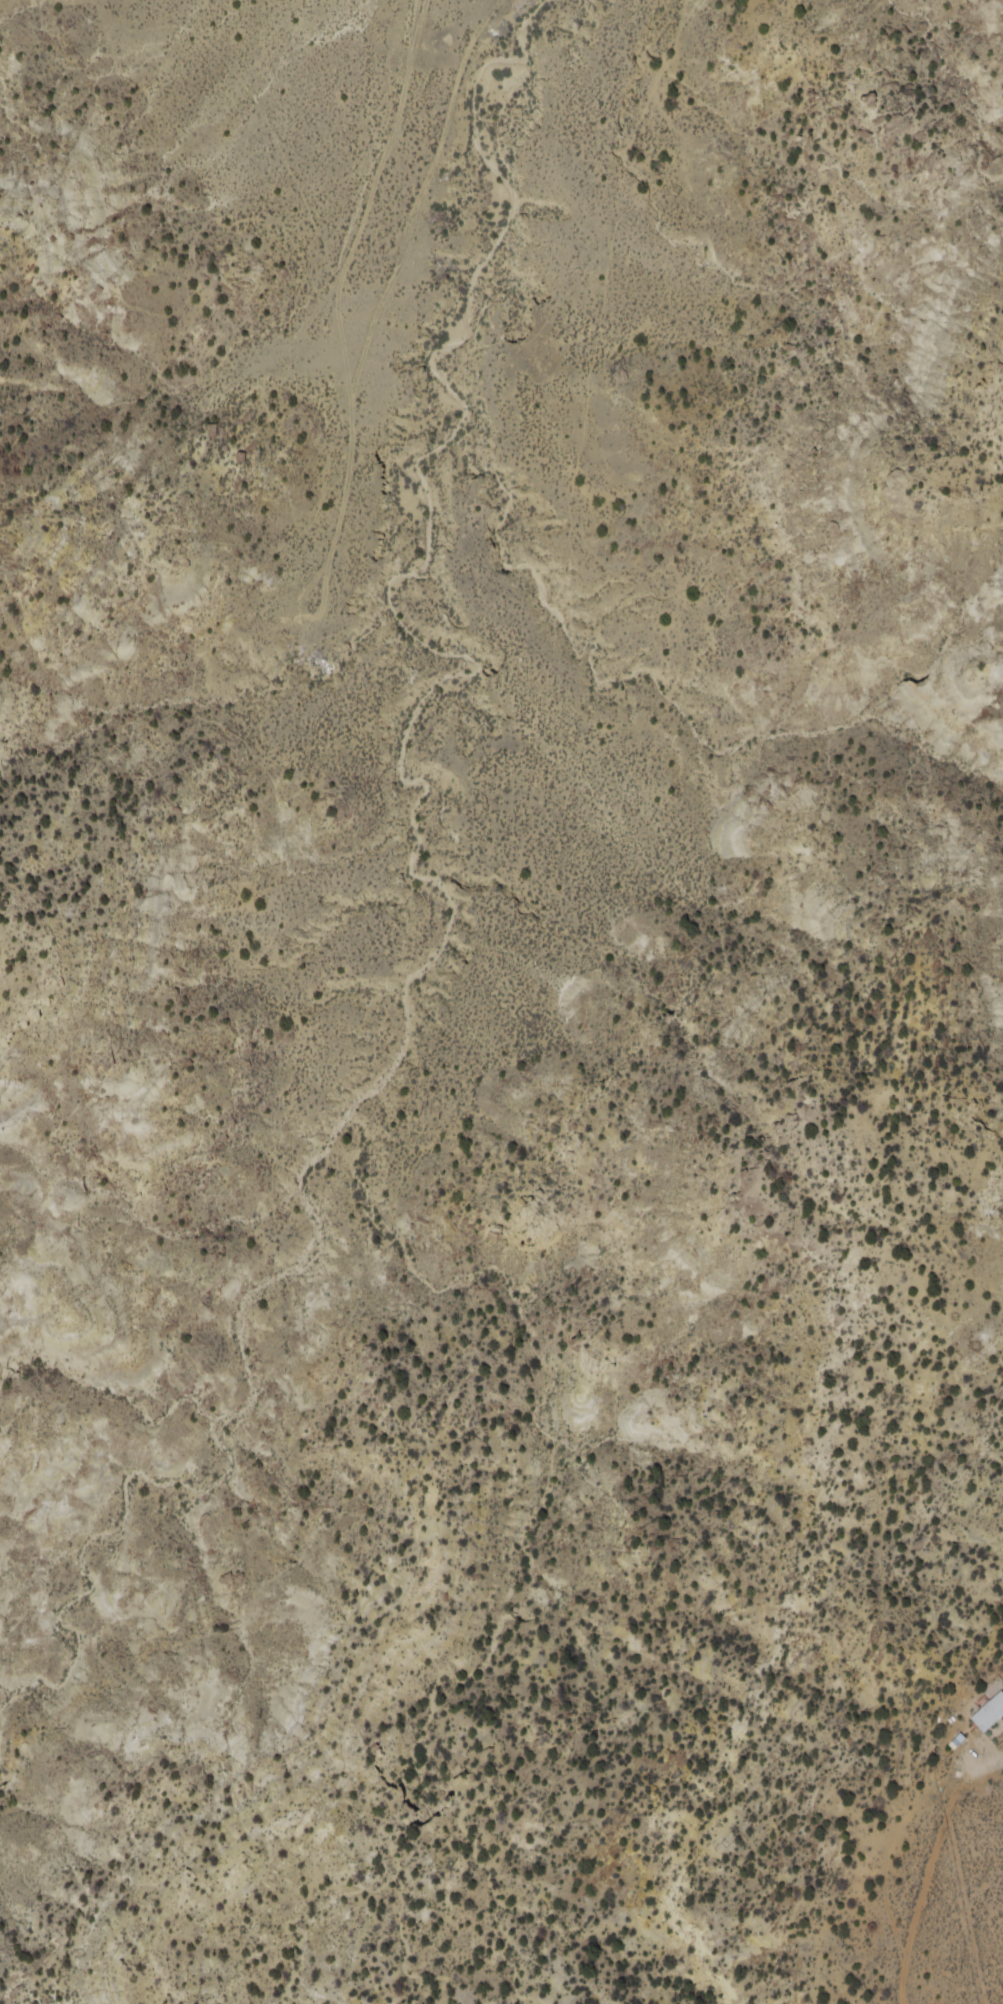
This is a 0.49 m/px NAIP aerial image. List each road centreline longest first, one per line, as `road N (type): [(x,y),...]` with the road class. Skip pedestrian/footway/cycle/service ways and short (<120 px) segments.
road 1 (track): [(1002,1832),(952,2003)]

